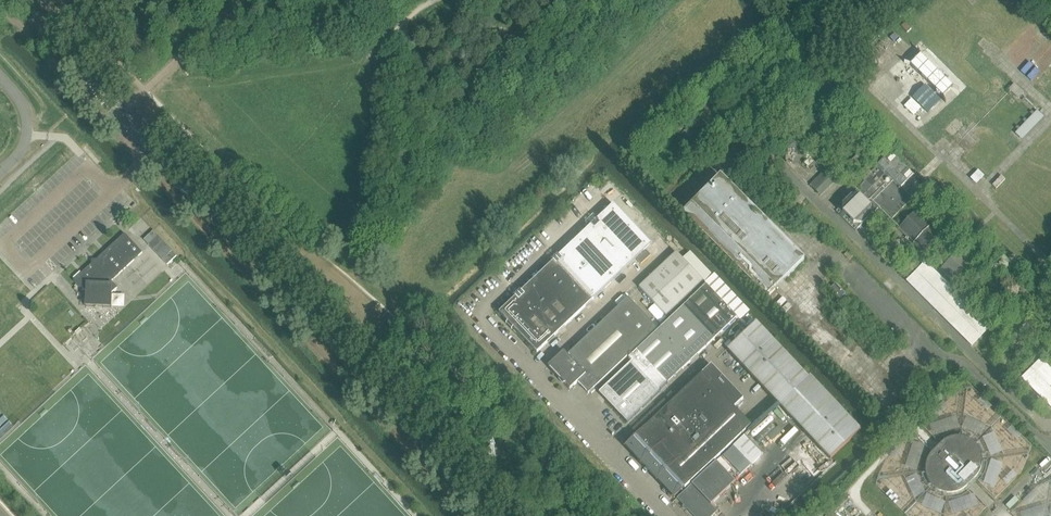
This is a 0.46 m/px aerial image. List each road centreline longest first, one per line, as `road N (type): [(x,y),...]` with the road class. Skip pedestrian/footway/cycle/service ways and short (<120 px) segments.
road 1 (tertiary): [(496,515),(225,217)]
road 2 (unclassified): [(670,515),(479,313),(543,254)]
road 3 (tertiary): [(79,58),(90,83),(199,202),(225,217)]
road 4 (tertiary): [(225,217),(131,103),(79,58)]

